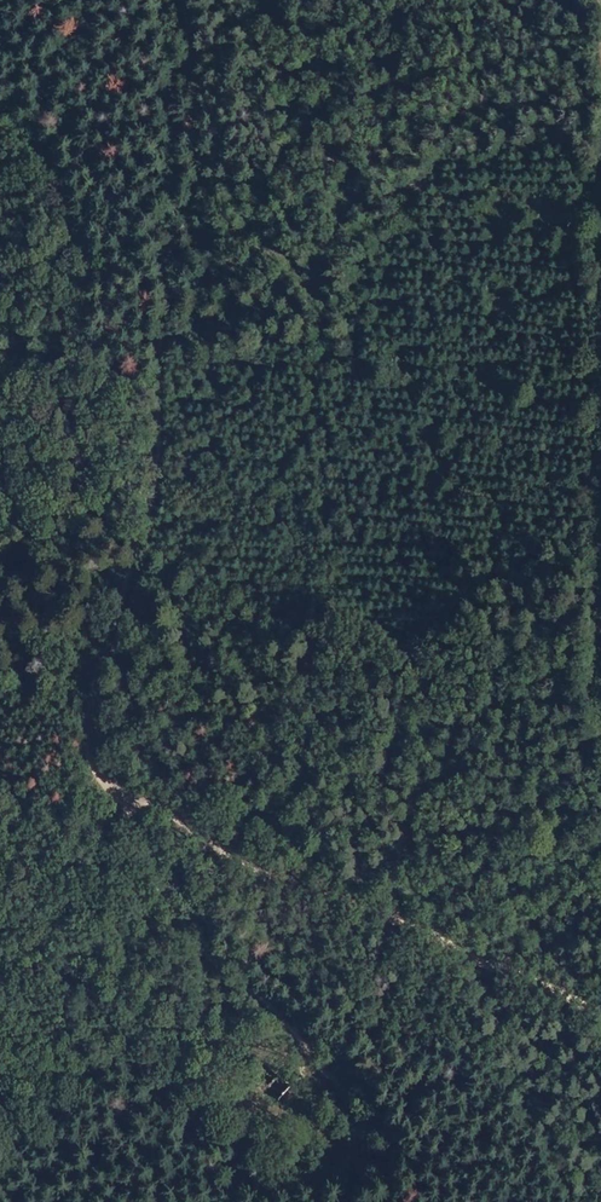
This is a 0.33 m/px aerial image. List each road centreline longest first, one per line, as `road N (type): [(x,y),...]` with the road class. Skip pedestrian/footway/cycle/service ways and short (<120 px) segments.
road 1 (track): [(166,0),(176,219),(169,396),(157,513),(92,707),(105,776),(291,887),(415,921),(600,1014)]
road 2 (track): [(105,776),(168,861),(237,990),(264,1002),(384,1169)]

